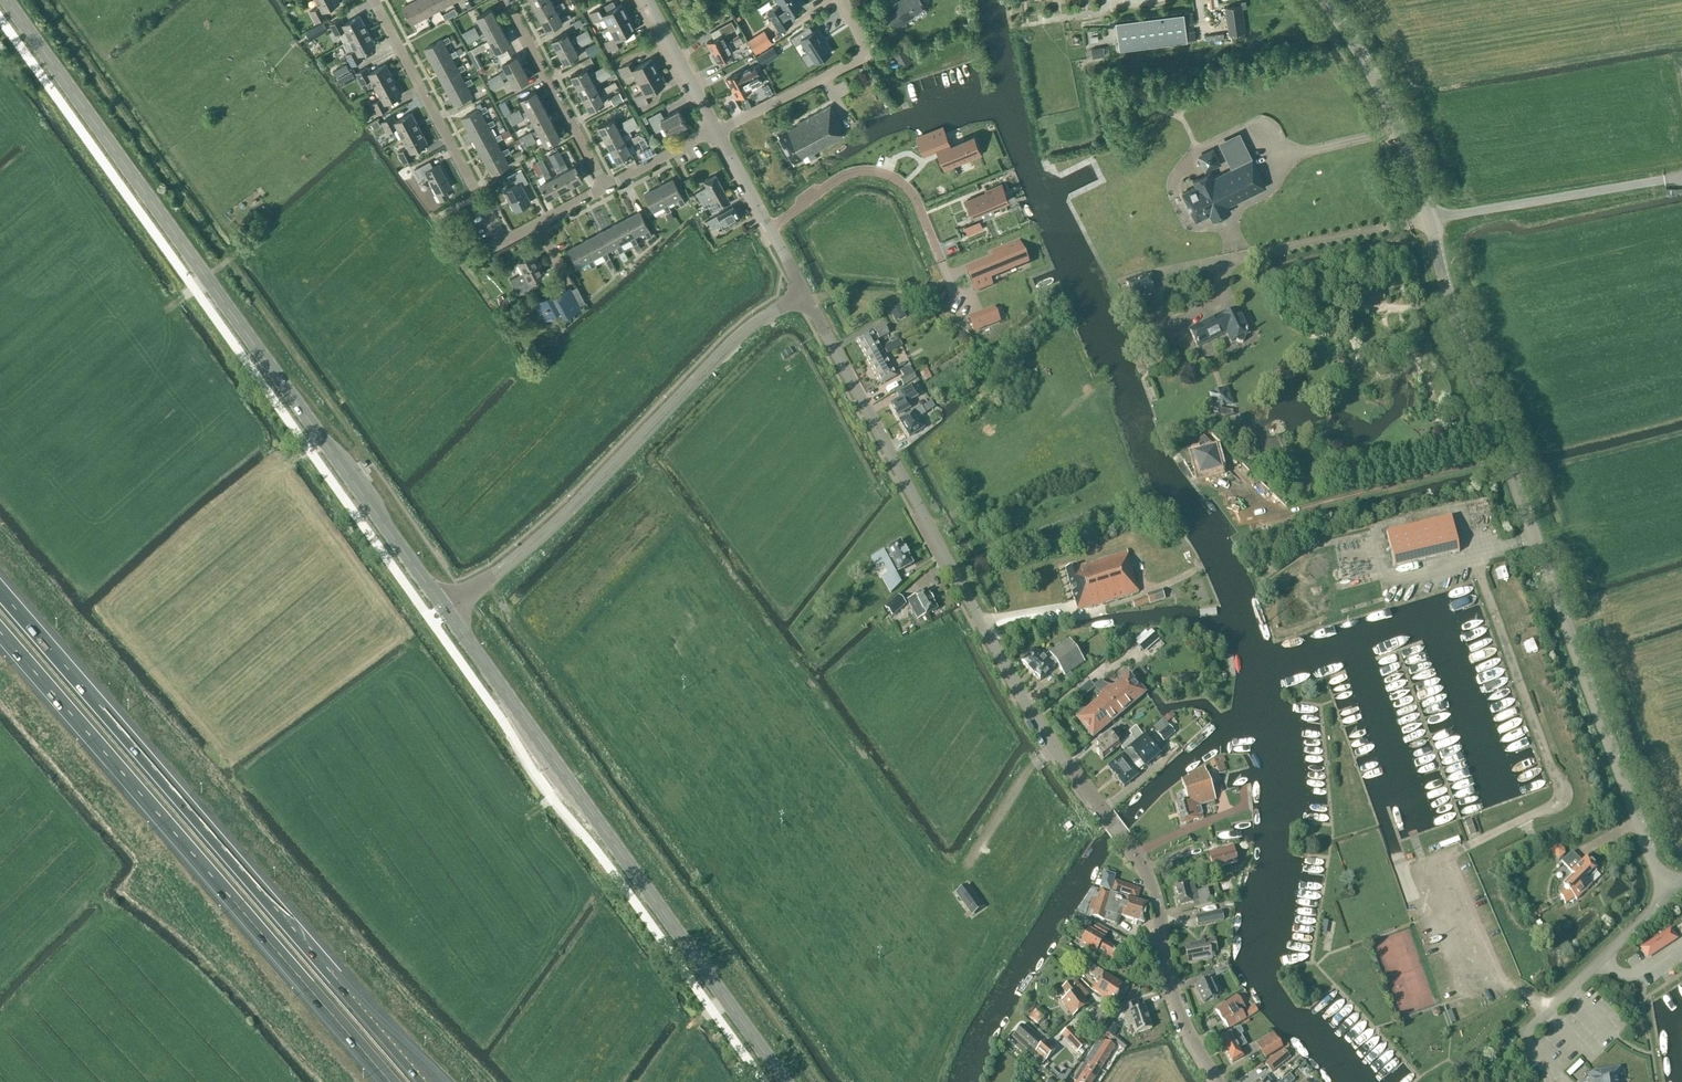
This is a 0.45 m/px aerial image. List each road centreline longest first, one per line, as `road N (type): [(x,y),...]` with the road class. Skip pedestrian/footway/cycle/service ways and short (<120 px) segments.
road 1 (unclassified): [(1216,1081),(1170,989),(1147,877),(1032,717),(805,295)]
road 2 (tertiary): [(445,610),(6,0)]
road 3 (motorway): [(425,1081),(0,593)]
road 4 (motorway): [(0,633),(389,1081)]
road 5 (tertiary): [(786,1081),(445,610)]
road 6 (unclassified): [(1324,0),(1401,135),(1503,460)]
road 7 (tertiary): [(445,610),(516,559),(744,338),(805,295)]
road 8 (unclassified): [(1669,888),(1538,560)]
road 9 (residential): [(537,226),(504,239),(495,231),(372,0)]
road 10 (track): [(1441,220),(1681,177)]
road 11 (residential): [(1269,520),(1503,460)]
road 12 (residential): [(769,230),(851,175),(871,172),(913,194),(940,259)]
road 13 (residential): [(715,131),(865,57),(840,0)]
road 14 (residential): [(606,188),(504,0)]
road 15 (unclassified): [(1518,1038),(1669,888)]
road 16 (tertiary): [(715,131),(645,0)]
road 17 (residential): [(606,188),(715,131)]

